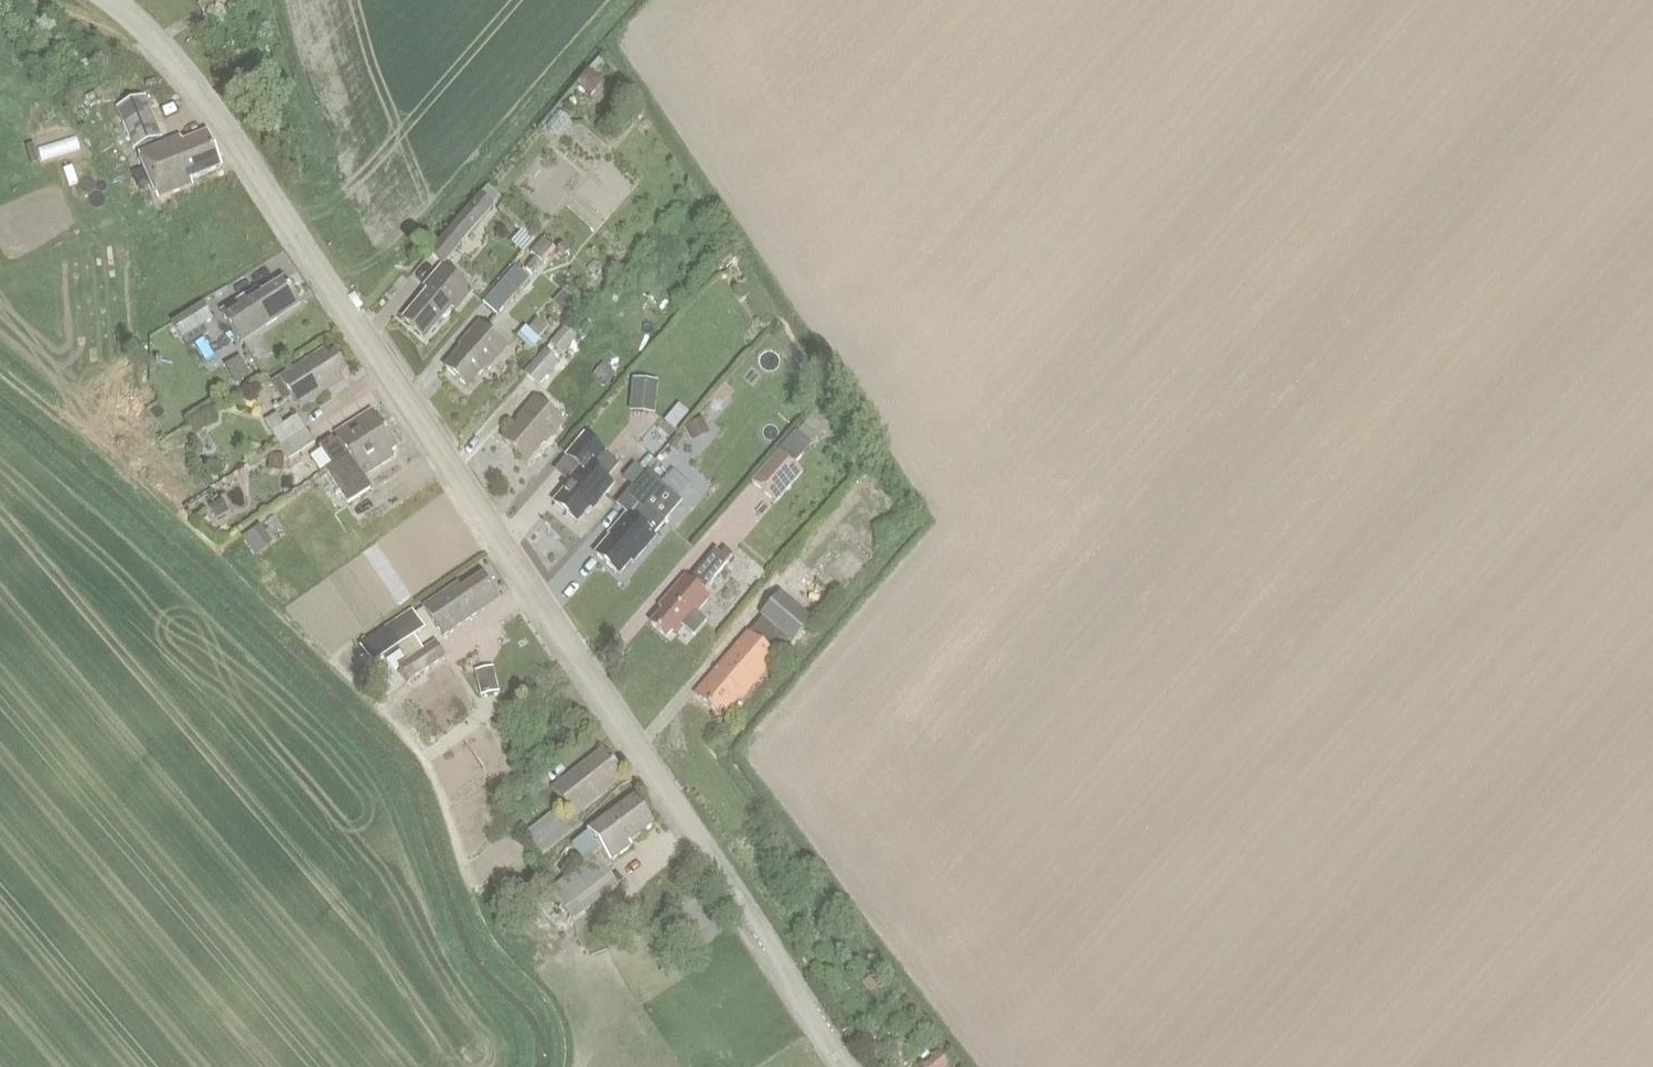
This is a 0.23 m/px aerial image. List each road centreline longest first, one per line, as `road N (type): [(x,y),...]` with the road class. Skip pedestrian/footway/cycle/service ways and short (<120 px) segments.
road 1 (tertiary): [(847,1066),(204,103),(111,0)]

